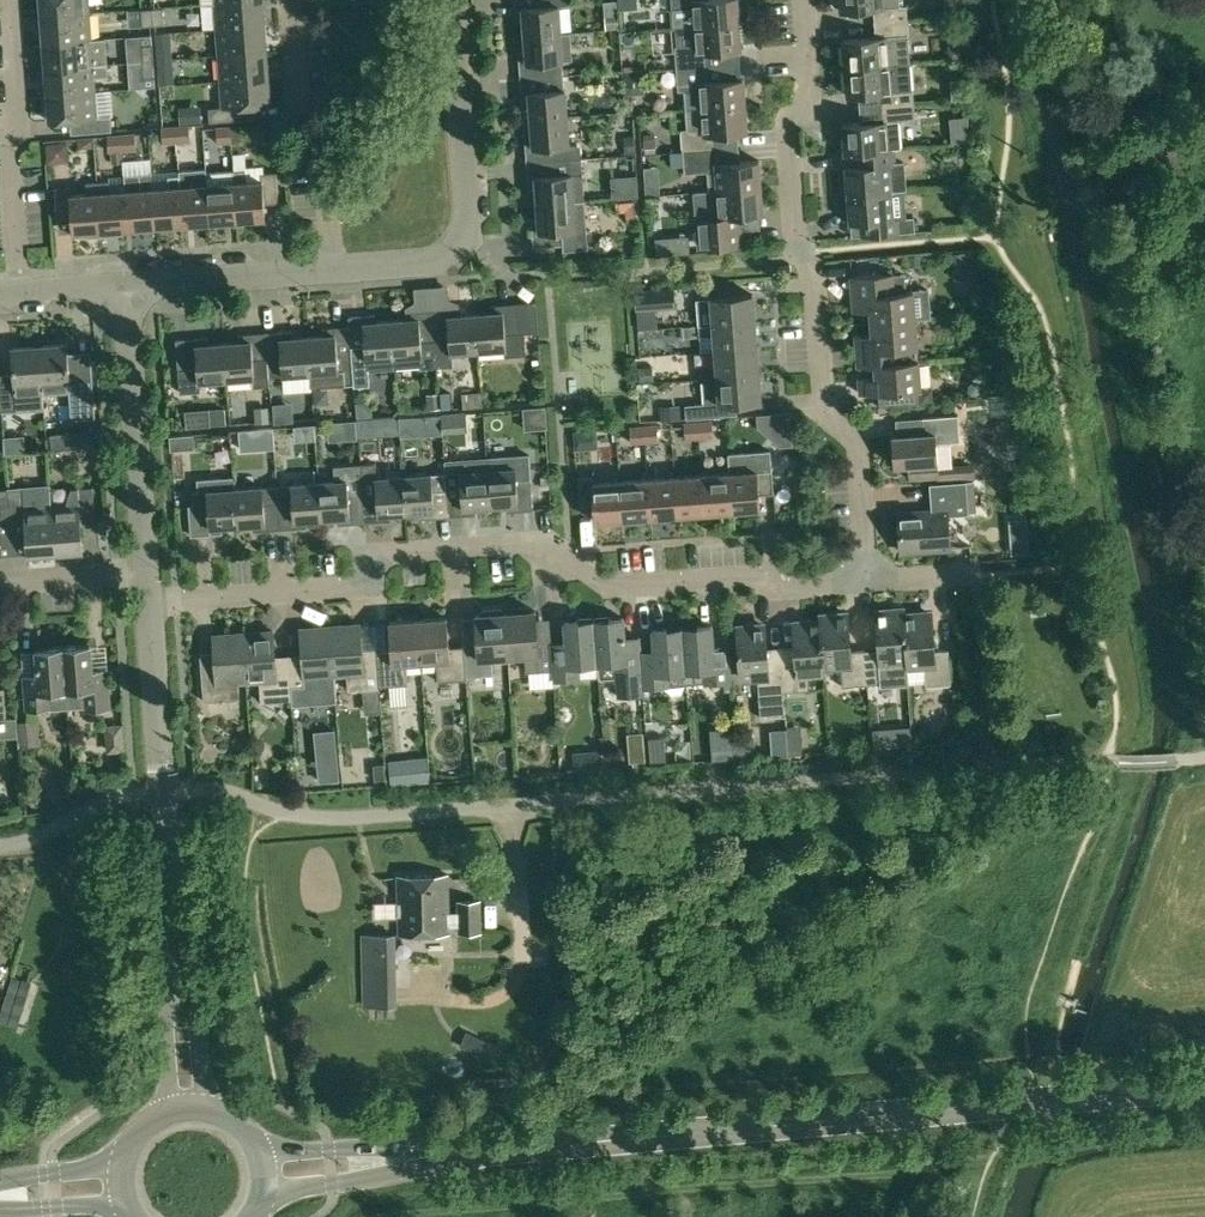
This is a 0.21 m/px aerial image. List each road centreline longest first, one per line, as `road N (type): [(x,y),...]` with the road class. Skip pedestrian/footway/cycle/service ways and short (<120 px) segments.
road 1 (residential): [(163,793),(224,791),(283,813),(342,818),(1204,757)]
road 2 (secondary): [(450,1155),(1204,1086)]
road 3 (residential): [(148,603),(350,588),(379,555),(547,541),(604,587),(769,575),(786,587),(835,584),(850,566)]
road 4 (residential): [(850,566),(865,548),(857,444),(825,415),(814,269),(796,249),(785,120),(810,92),(802,0)]
road 5 (residential): [(332,270),(431,262),(461,237),(451,0)]
road 6 (residential): [(19,290),(10,0)]
road 7 (residential): [(145,572),(125,283)]
road 8 (residential): [(332,270),(322,139),(298,117),(293,0)]
road 9 (residential): [(125,283),(332,270)]
road 10 (secondary): [(450,1155),(296,1152),(252,1137)]
road 11 (secondary): [(260,1206),(288,1191),(450,1155)]
road 12 (residential): [(163,793),(148,603)]
road 13 (residential): [(176,946),(170,1089),(154,1118)]
road 14 (residential): [(223,1113),(203,1084),(176,946)]
road 15 (residential): [(0,845),(108,800),(163,793)]
road 16 (residential): [(176,946),(163,793)]
road 17 (residential): [(0,582),(145,572)]
road 18 (secondary): [(129,1145),(101,1166),(0,1184)]
road 19 (residential): [(976,573),(866,581),(850,566)]
road 20 (secondary): [(0,1207),(93,1206),(127,1216)]

